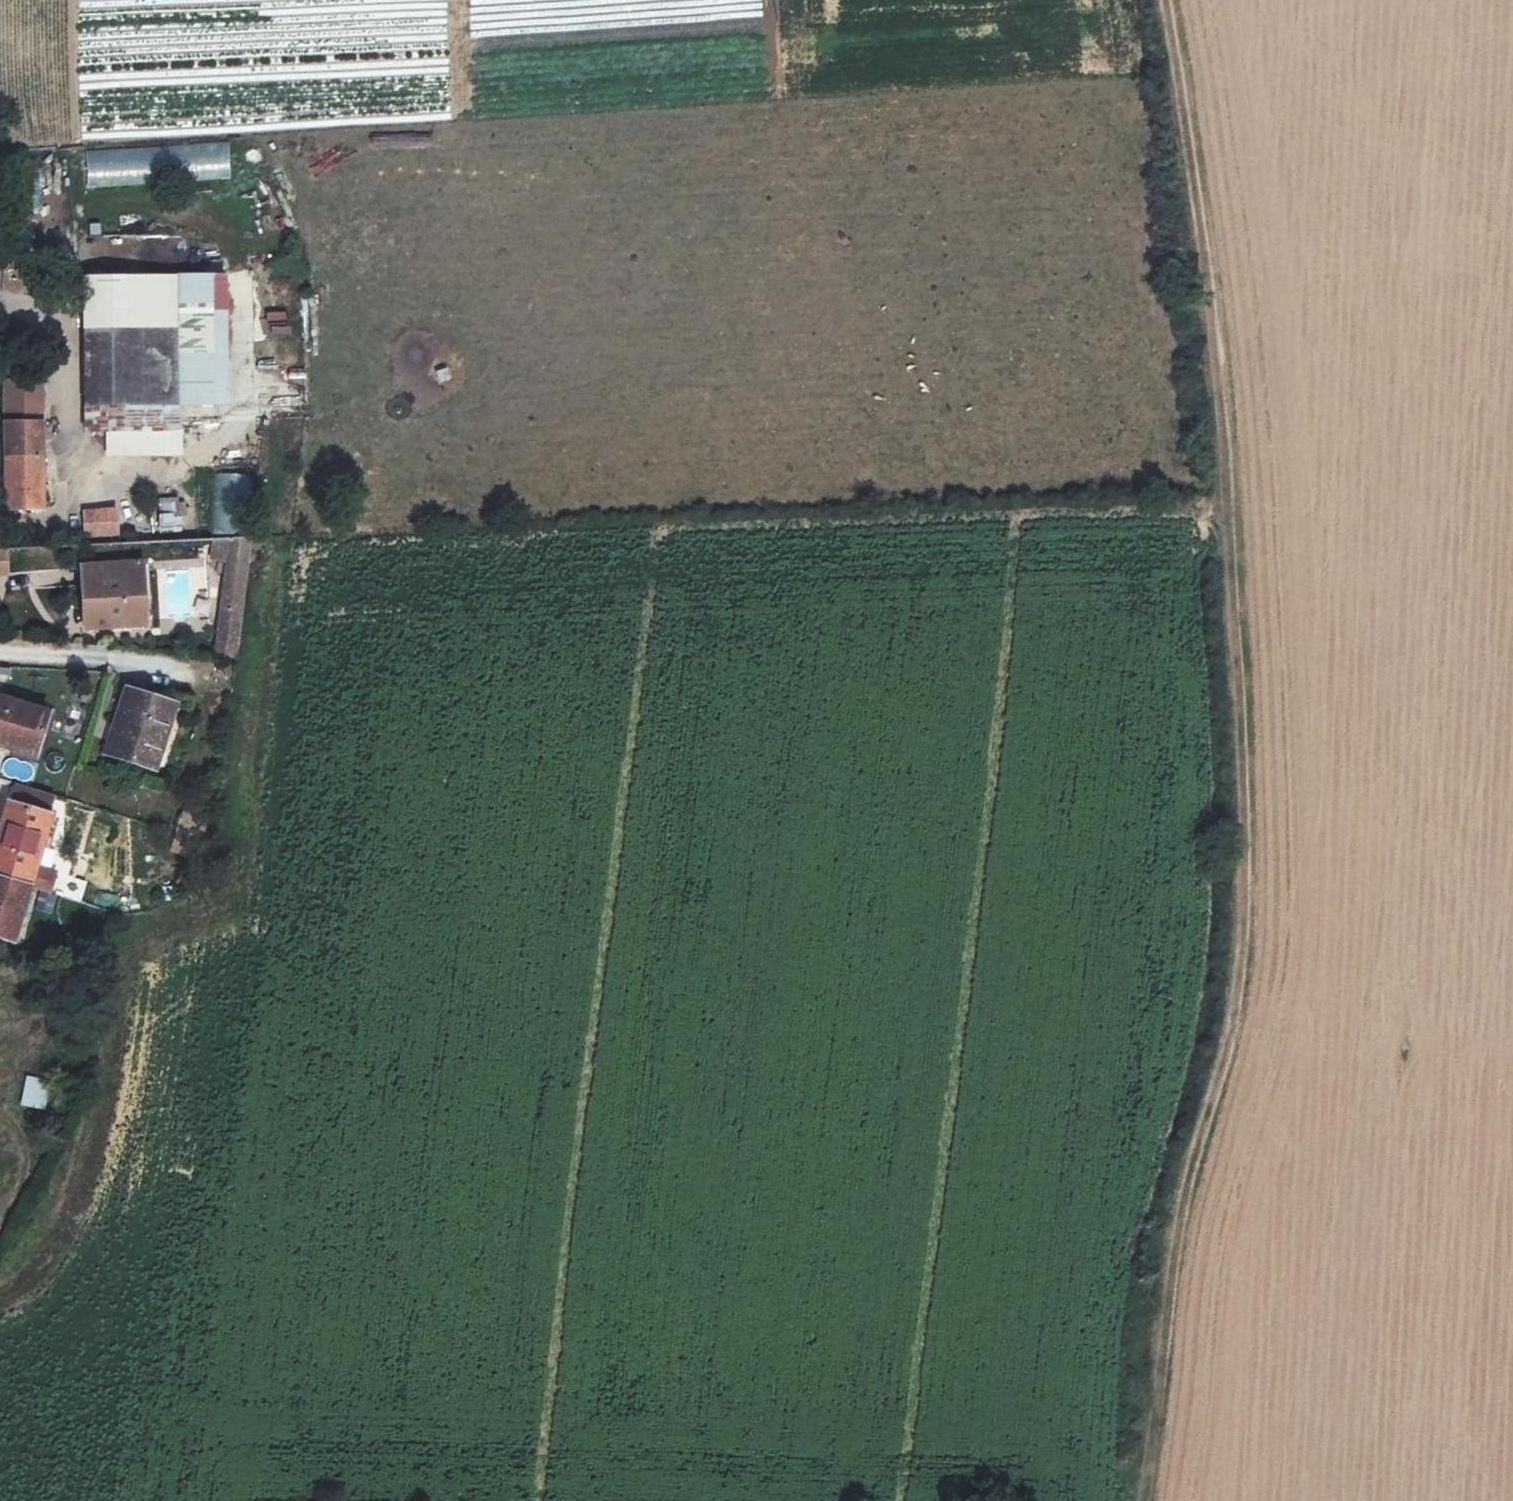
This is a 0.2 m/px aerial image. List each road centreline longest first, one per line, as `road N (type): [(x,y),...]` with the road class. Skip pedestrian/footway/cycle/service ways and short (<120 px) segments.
road 1 (track): [(1159,0),(1242,784),(1143,1500)]

